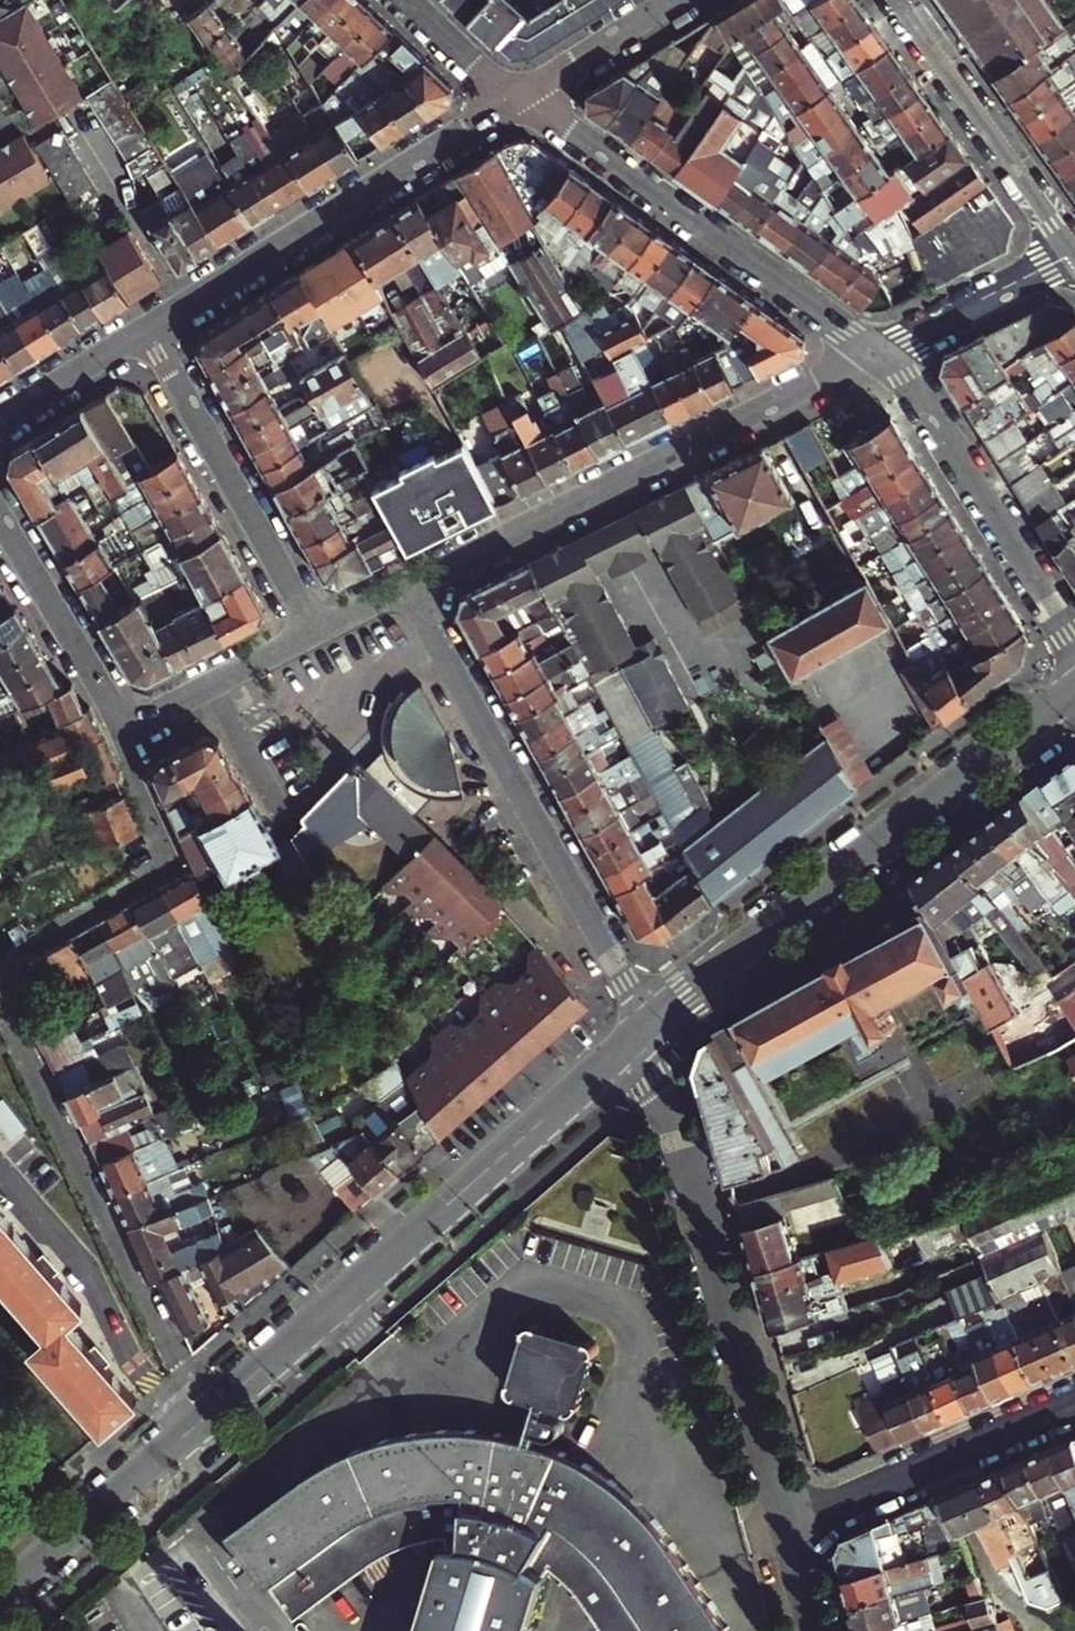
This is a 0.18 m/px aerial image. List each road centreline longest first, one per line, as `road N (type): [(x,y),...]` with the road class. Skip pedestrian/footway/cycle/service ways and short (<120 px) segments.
road 1 (residential): [(208,1412),(6,1004),(15,959),(169,868),(123,730)]
road 2 (tertiary): [(208,1412),(638,1040)]
road 3 (tertiary): [(638,1040),(1074,690)]
road 4 (residential): [(882,355),(406,590)]
road 5 (residential): [(783,1531),(638,1040)]
road 6 (residential): [(638,1040),(616,979),(406,590)]
road 7 (residential): [(882,355),(514,100)]
road 8 (residential): [(514,100),(146,328)]
road 9 (residential): [(315,634),(146,328)]
road 10 (residential): [(1074,646),(921,398),(882,355)]
road 11 (residential): [(1074,1403),(783,1531)]
road 12 (residential): [(897,0),(1074,256)]
road 13 (tertiary): [(0,1594),(208,1412)]
road 14 (residential): [(0,515),(123,730)]
road 15 (residential): [(882,355),(1074,256)]
road 16 (residential): [(315,634),(123,730)]
road 17 (residential): [(674,0),(514,100)]
road 18 (residential): [(146,328),(0,419)]
road 19 (residential): [(514,100),(410,0)]

